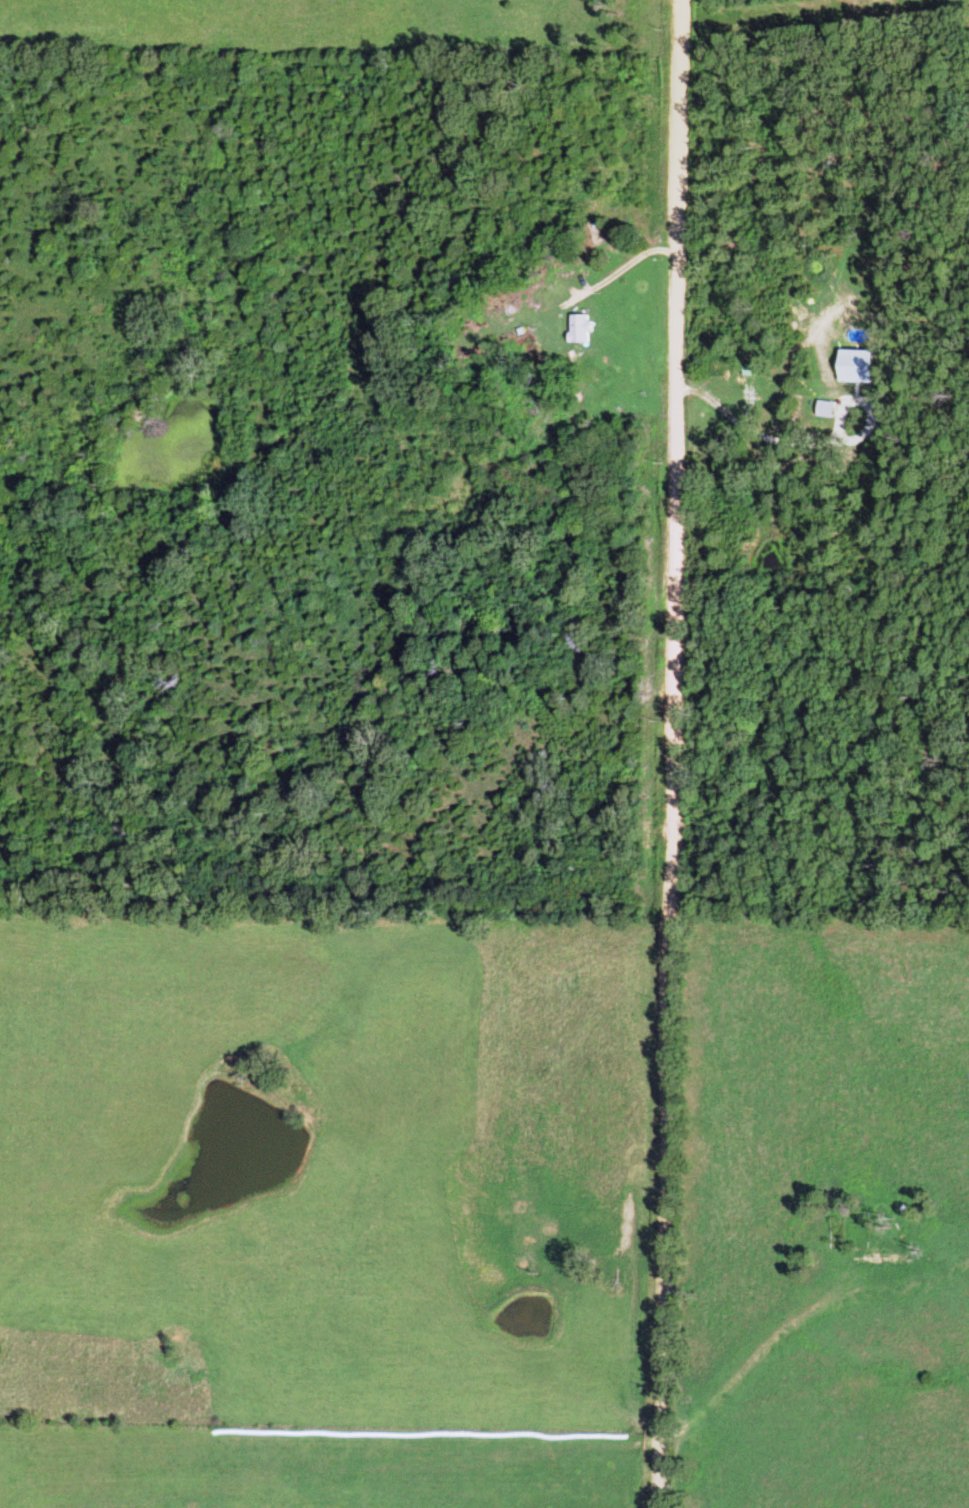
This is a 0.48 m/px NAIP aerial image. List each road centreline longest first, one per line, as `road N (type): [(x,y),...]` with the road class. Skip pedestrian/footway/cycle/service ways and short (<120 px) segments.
road 1 (residential): [(665,1507),(666,873),(683,0)]

